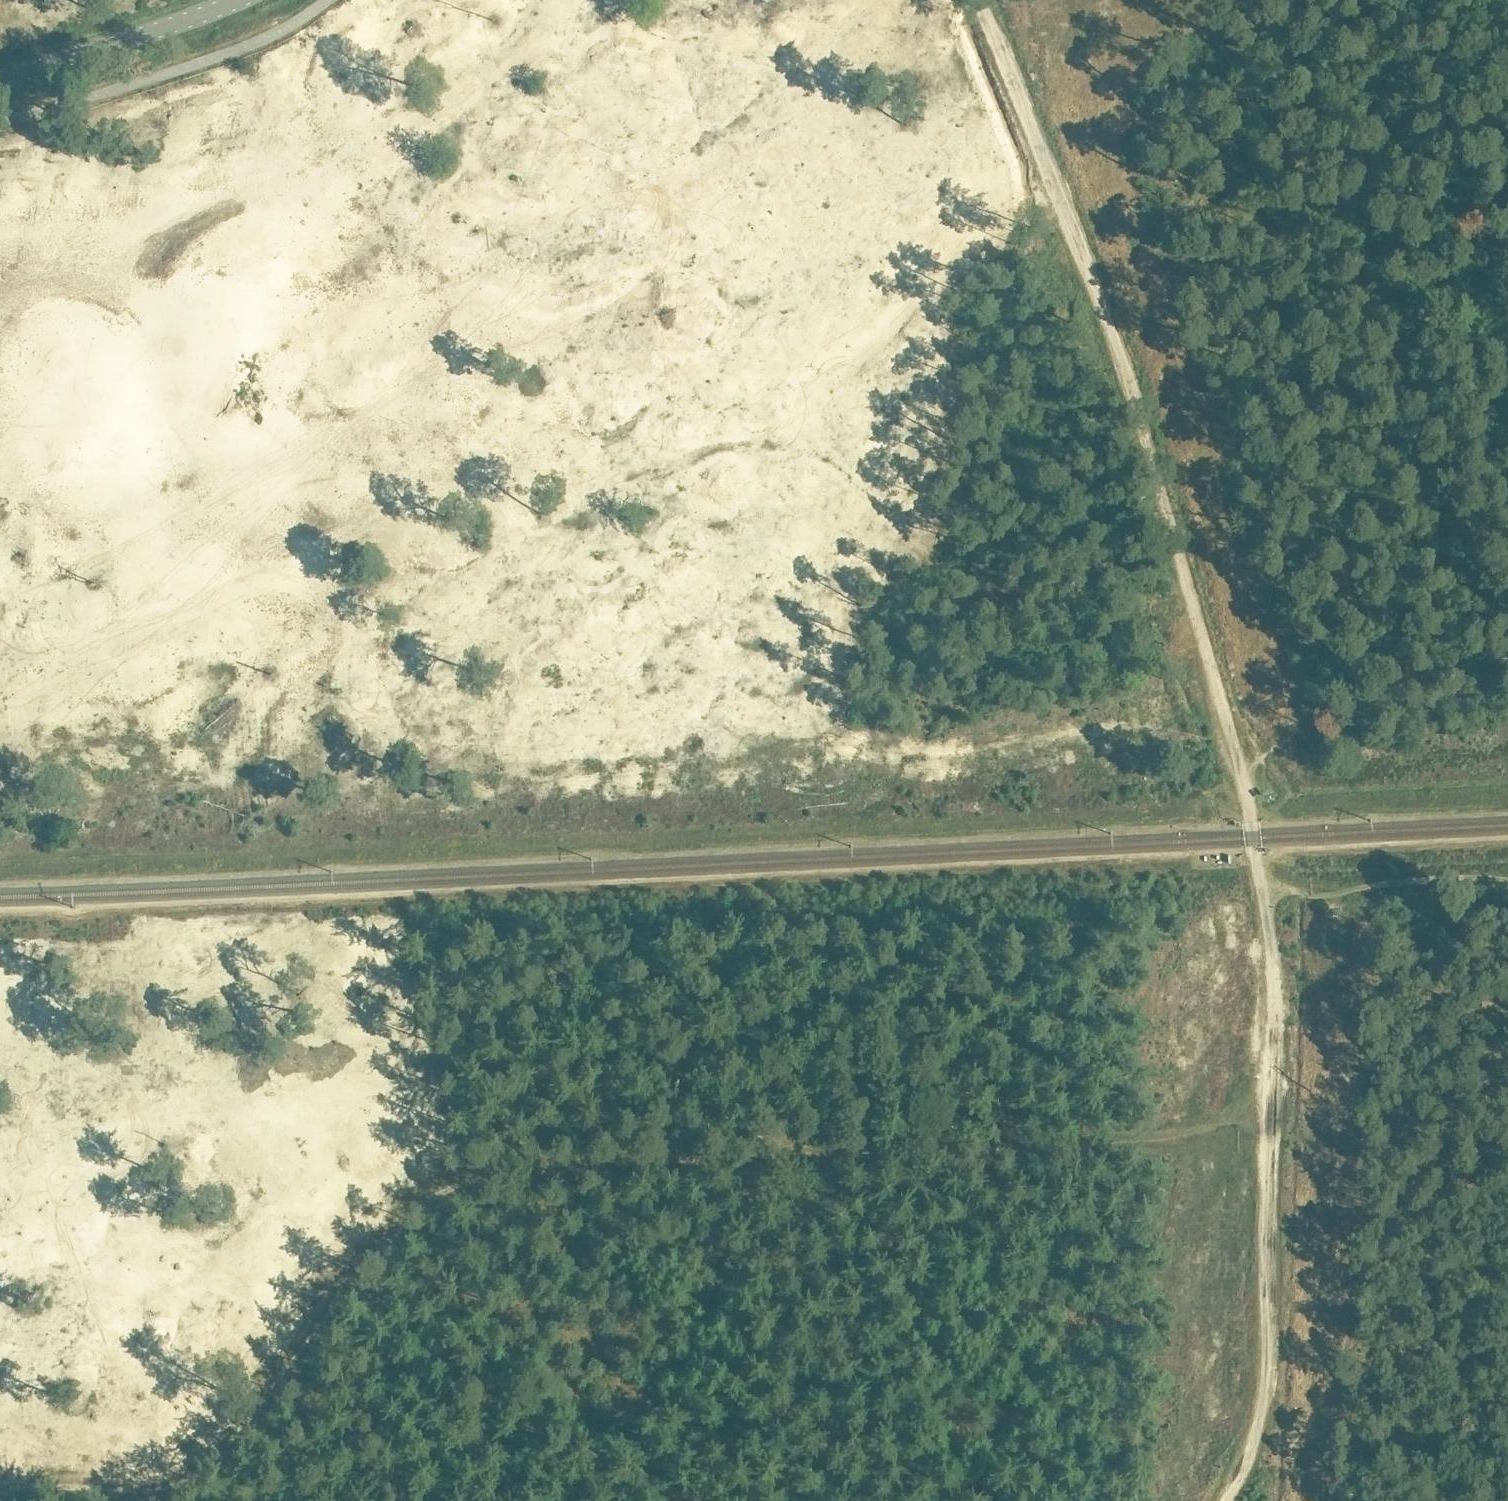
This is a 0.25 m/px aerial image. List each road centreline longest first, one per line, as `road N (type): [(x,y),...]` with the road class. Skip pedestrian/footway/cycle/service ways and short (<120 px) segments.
road 1 (track): [(1270,1135),(435,1184),(396,1207),(180,1467),(142,1488),(69,1500)]
road 2 (track): [(981,0),(1139,418),(1240,771)]
road 3 (track): [(1270,1135),(1254,1447),(1230,1500)]
road 4 (tertiary): [(248,0),(0,77)]
road 5 (track): [(1263,889),(1278,1010),(1270,1135)]

